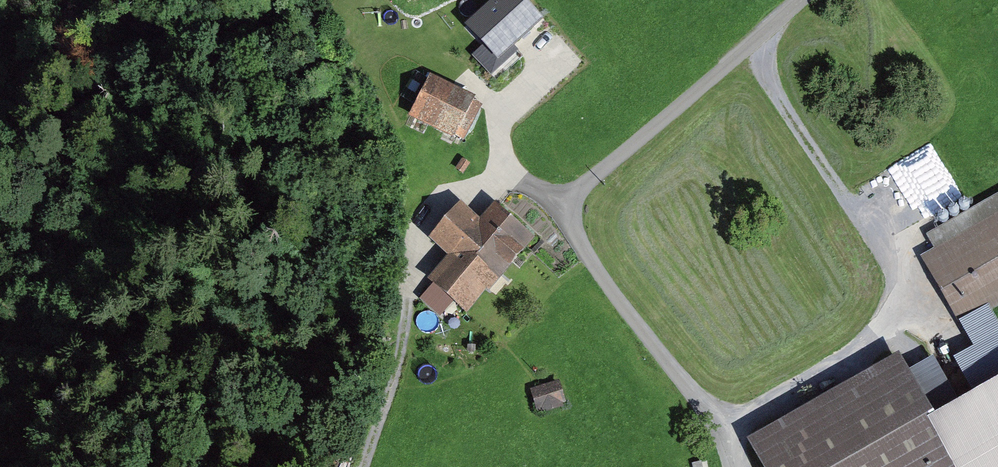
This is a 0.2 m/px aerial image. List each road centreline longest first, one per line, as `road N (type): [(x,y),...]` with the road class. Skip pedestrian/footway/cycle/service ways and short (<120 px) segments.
road 1 (unclassified): [(807,0),(557,209),(723,427),(735,466)]
road 2 (track): [(557,209),(504,181),(431,200),(408,237),(397,325)]
road 3 (track): [(397,325),(362,466)]

